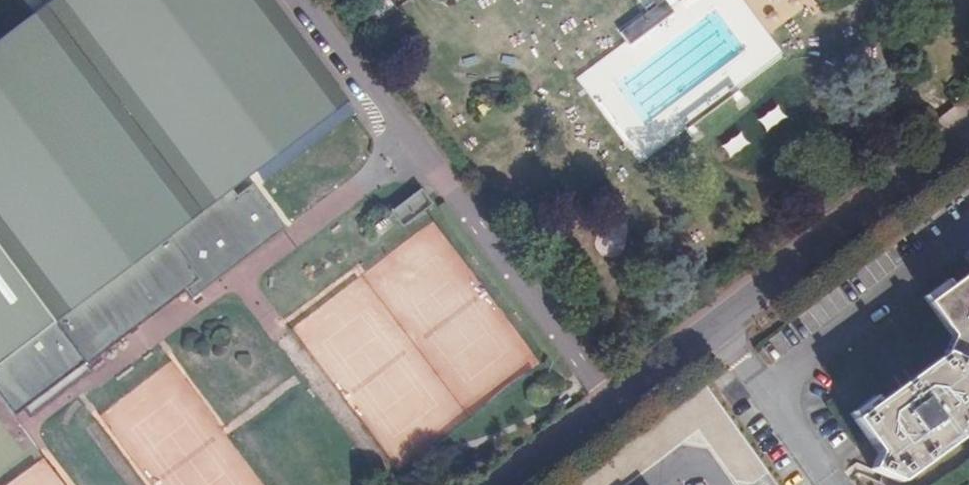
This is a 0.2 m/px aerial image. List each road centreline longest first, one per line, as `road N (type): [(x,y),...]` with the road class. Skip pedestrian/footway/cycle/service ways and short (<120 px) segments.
road 1 (residential): [(510,484),(968,138)]

